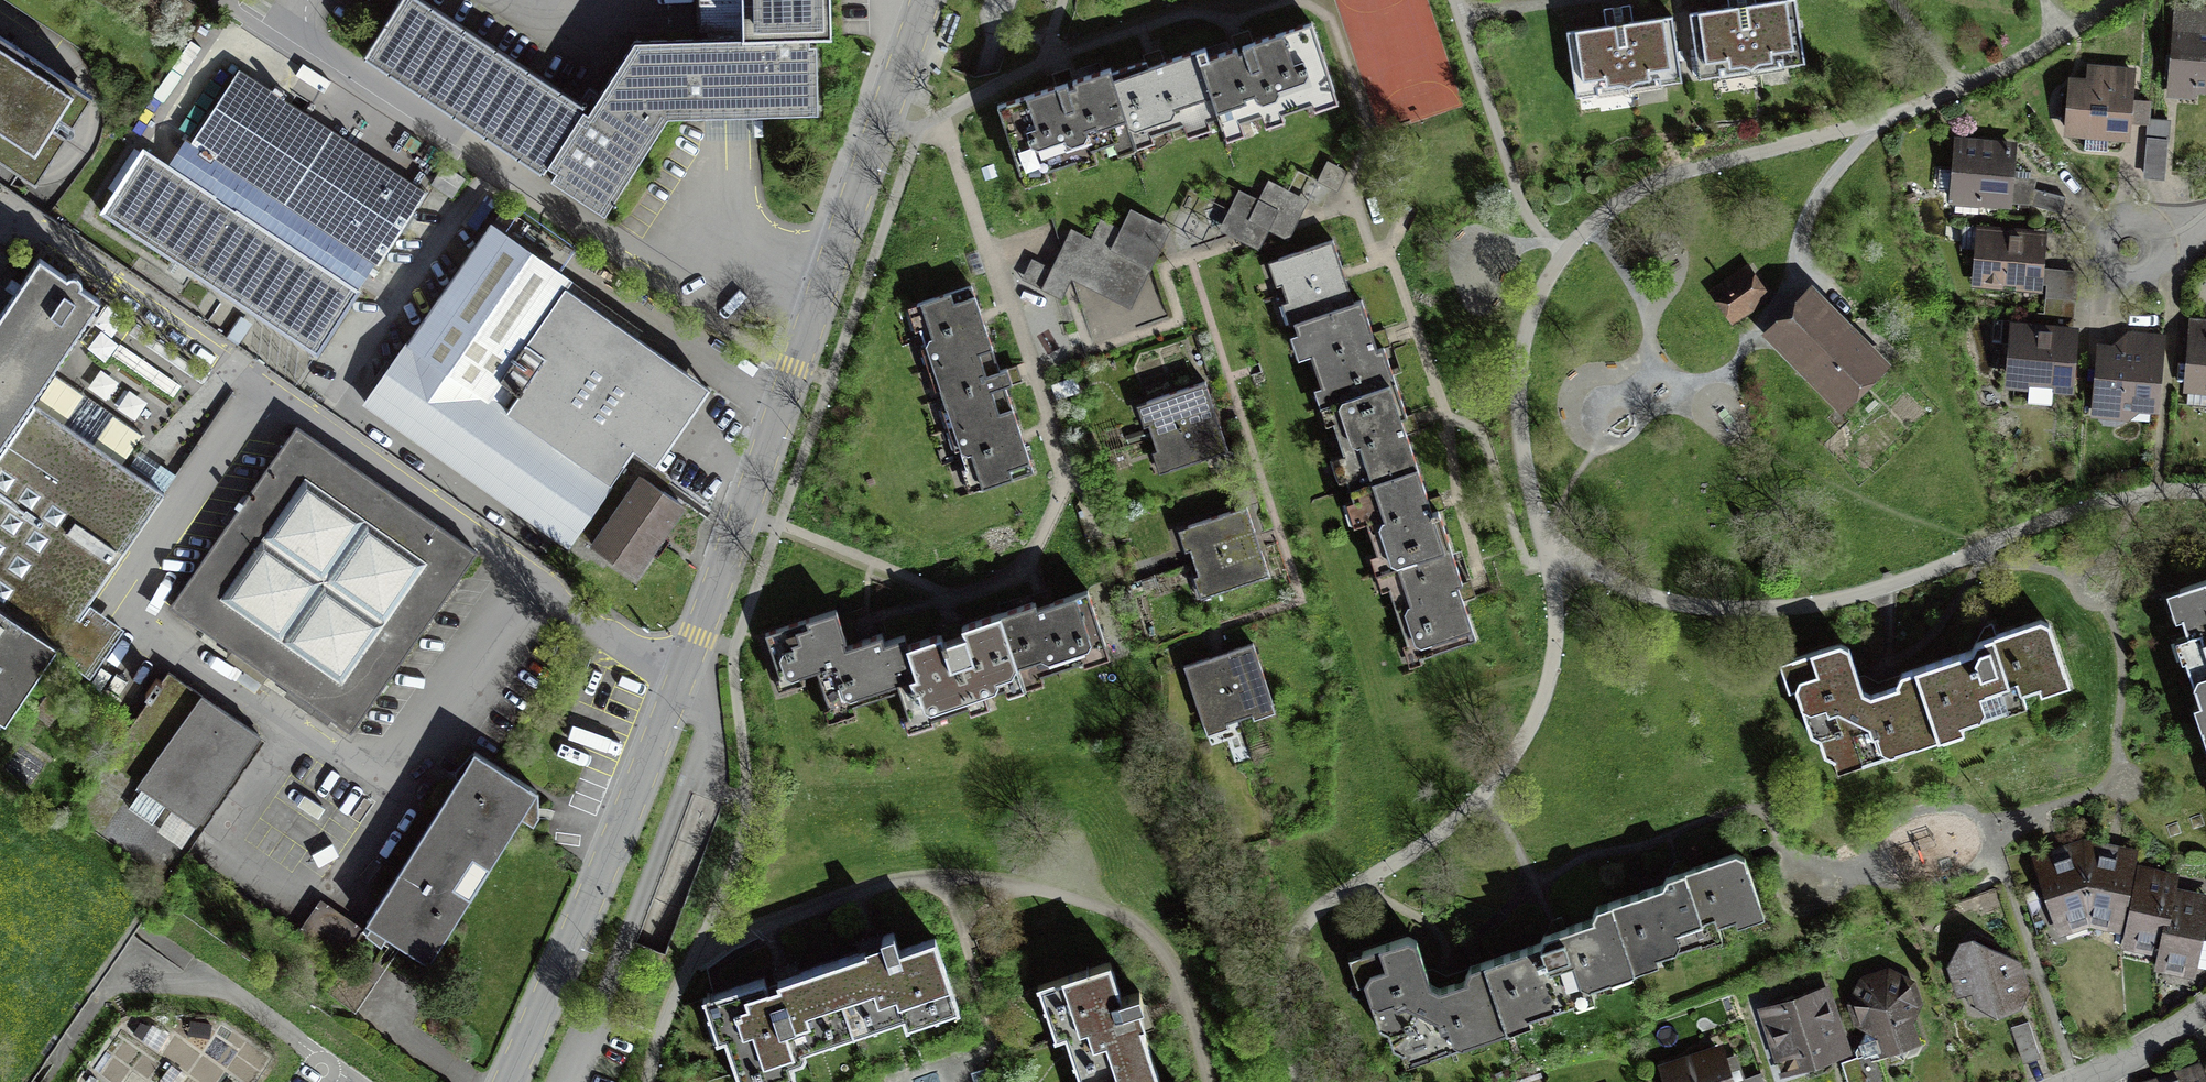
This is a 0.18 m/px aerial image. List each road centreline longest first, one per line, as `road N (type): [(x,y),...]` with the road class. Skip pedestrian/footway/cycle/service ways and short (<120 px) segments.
road 1 (tertiary): [(508,1081),(686,682),(925,0)]
road 2 (residential): [(2161,240),(2147,221),(2124,217),(2104,228),(2097,250),(2106,272),(2127,281),(2149,275),(2161,255)]
road 3 (residential): [(2205,1014),(2080,1081)]

